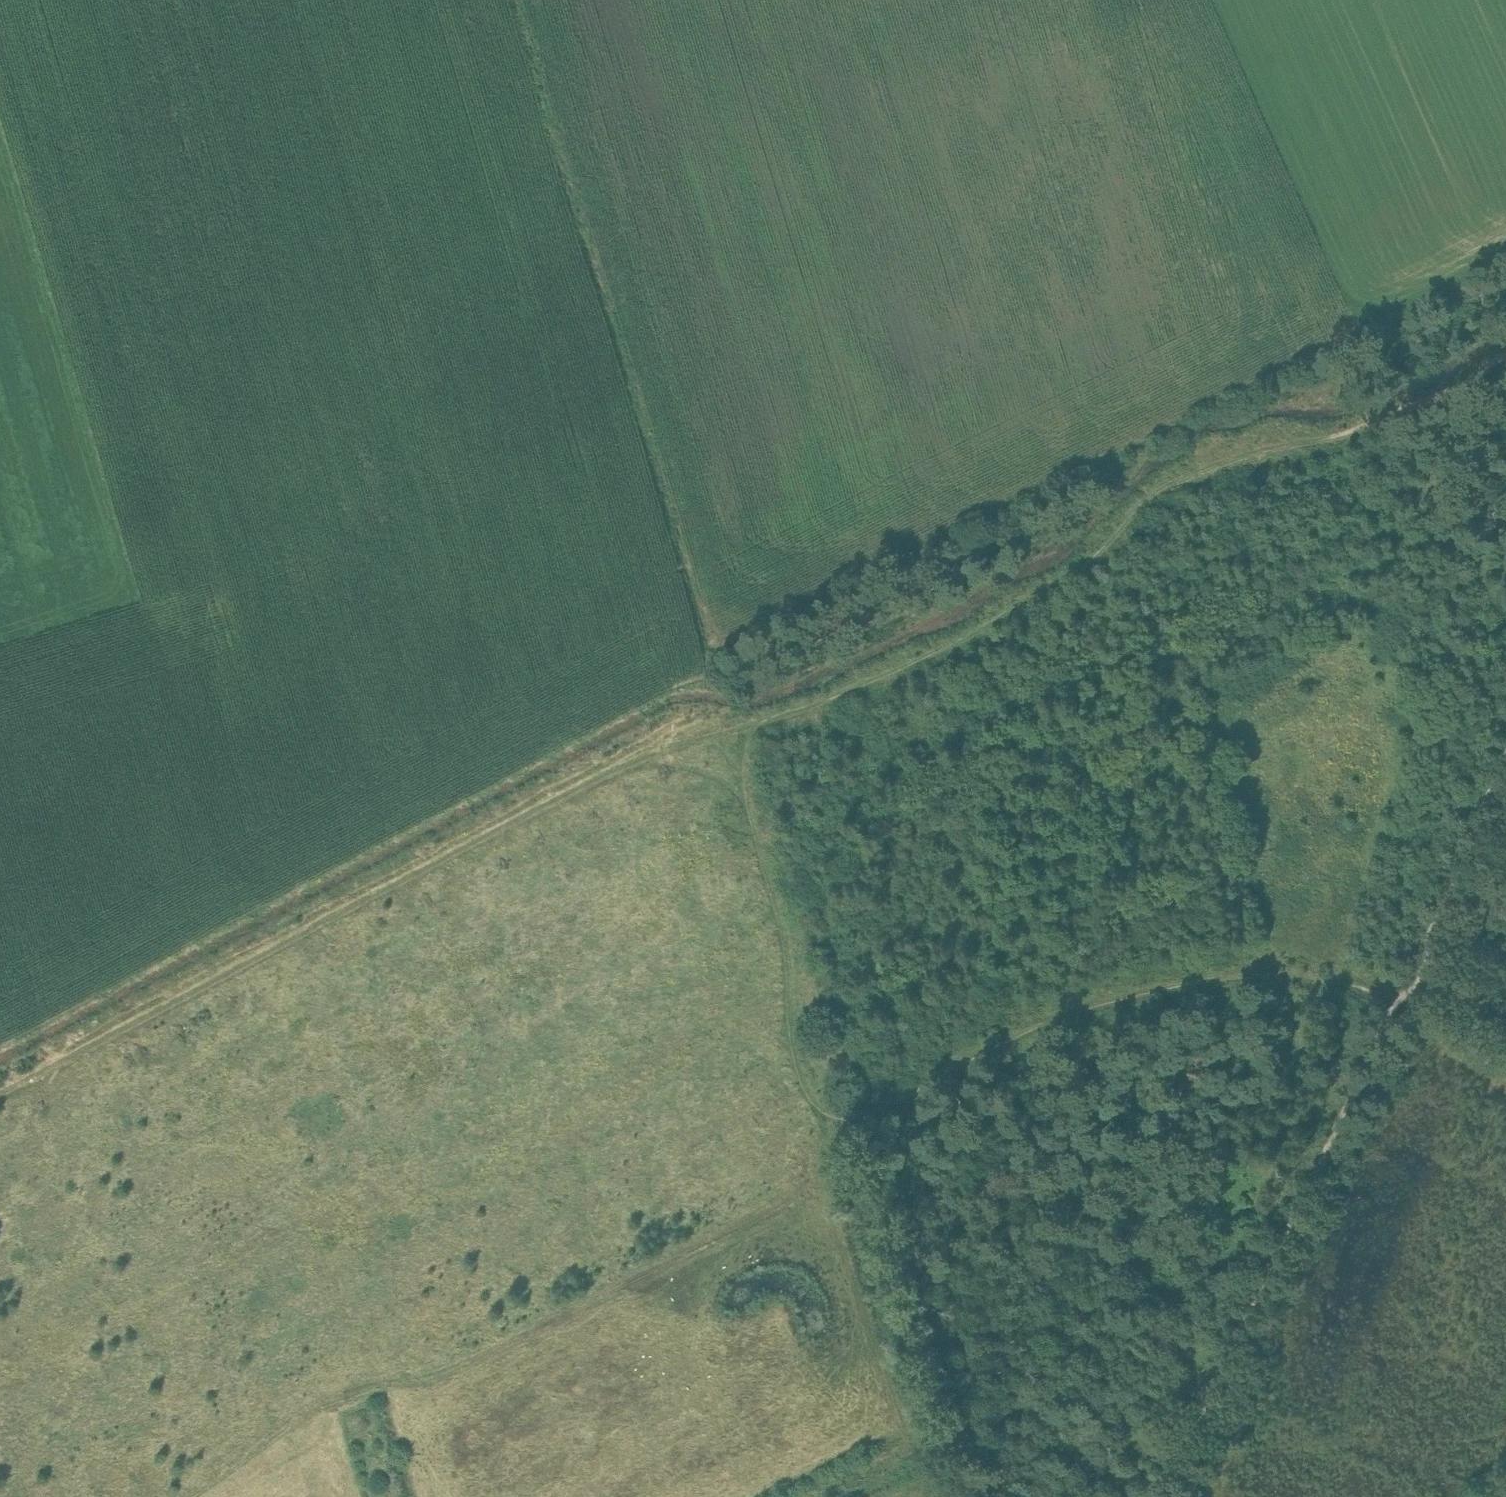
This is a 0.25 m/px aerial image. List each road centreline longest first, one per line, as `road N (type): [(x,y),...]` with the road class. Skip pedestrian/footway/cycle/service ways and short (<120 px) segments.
road 1 (track): [(1415,970),(1153,1496)]

